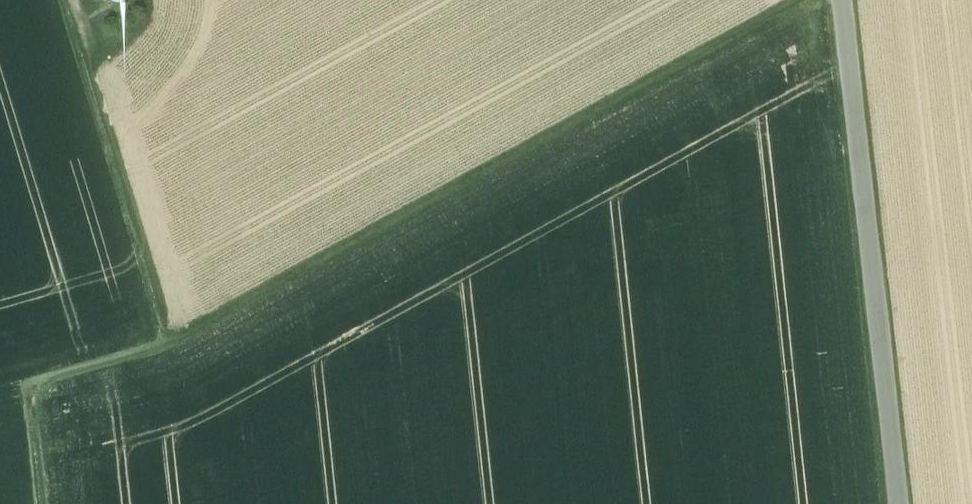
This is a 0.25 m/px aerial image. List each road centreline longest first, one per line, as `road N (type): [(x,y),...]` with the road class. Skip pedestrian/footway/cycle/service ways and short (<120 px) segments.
road 1 (unclassified): [(846,0),(904,503)]

